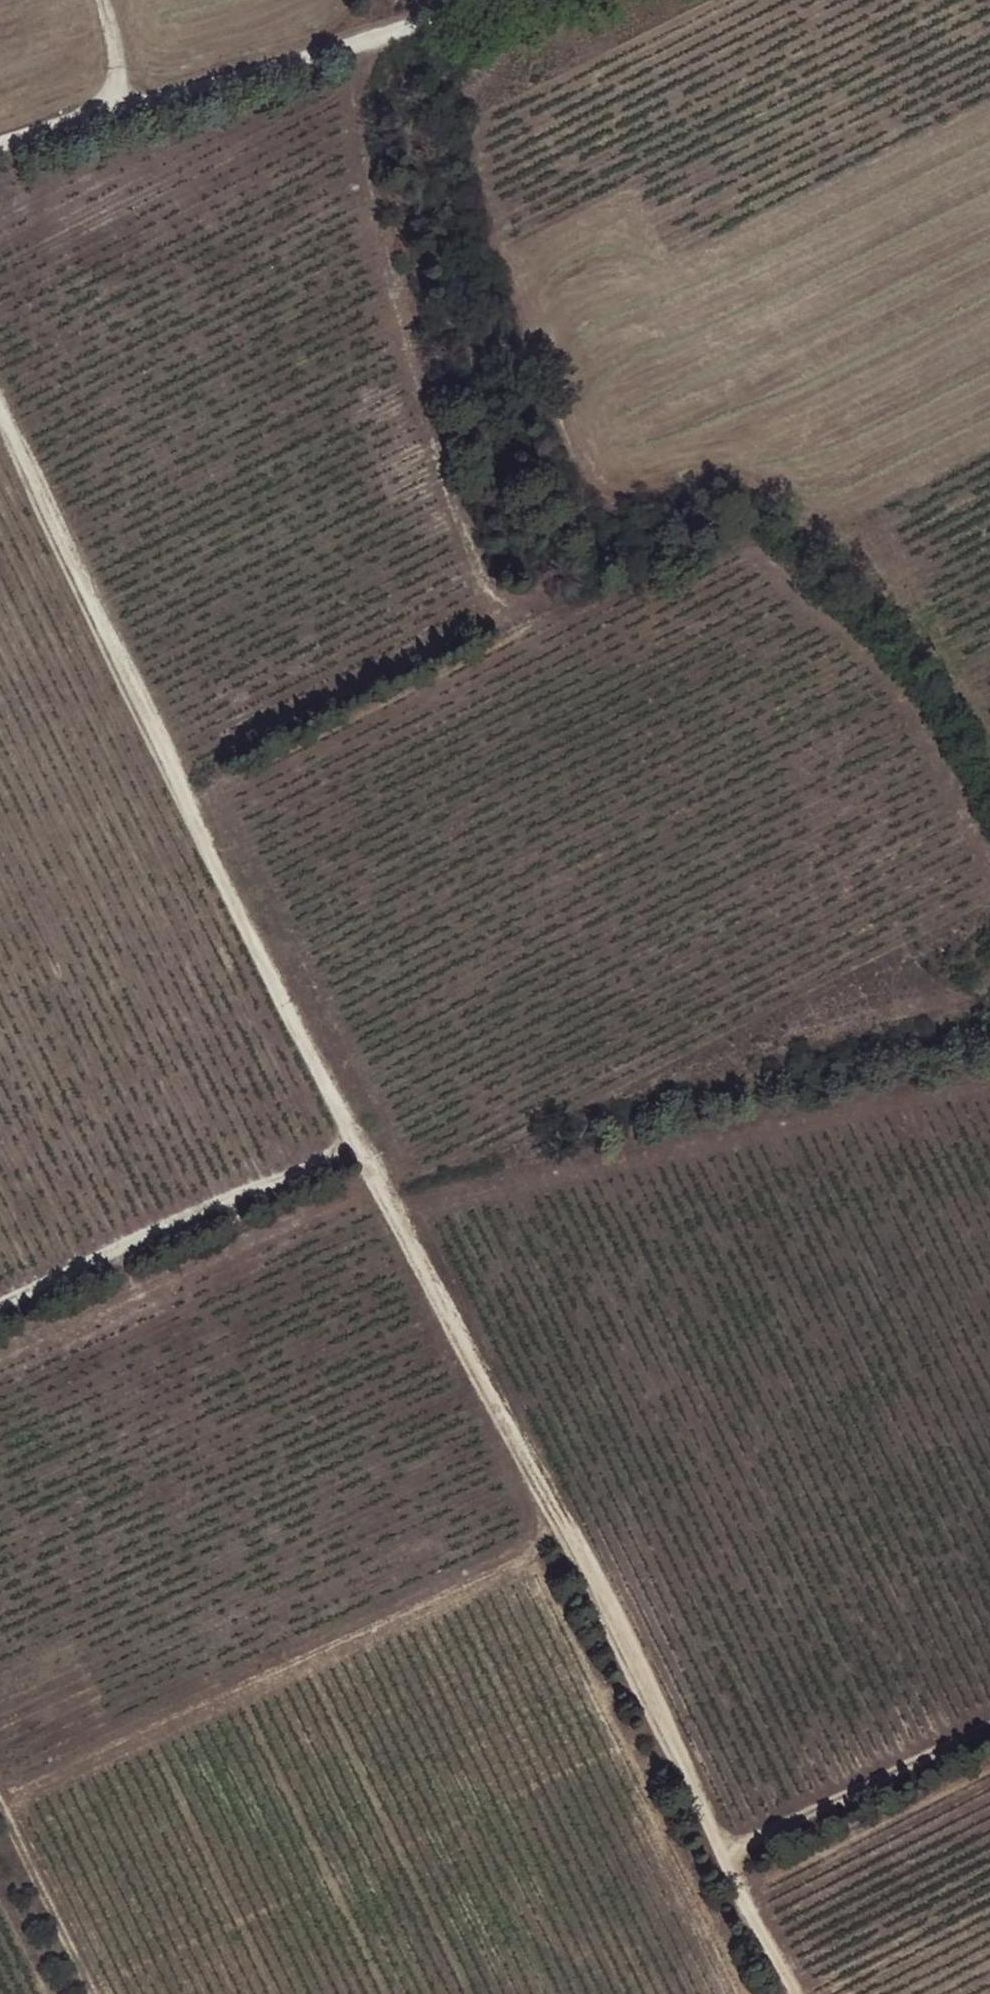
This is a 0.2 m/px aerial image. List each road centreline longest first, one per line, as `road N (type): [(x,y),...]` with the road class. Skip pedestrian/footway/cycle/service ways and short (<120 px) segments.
road 1 (track): [(0,411),(357,1143),(570,1538),(720,1857),(798,1993)]
road 2 (track): [(111,97),(144,111),(493,0)]
road 3 (track): [(357,1143),(0,1302)]
road 4 (track): [(0,1799),(94,1993)]
road 5 (track): [(0,144),(92,112),(111,97)]

